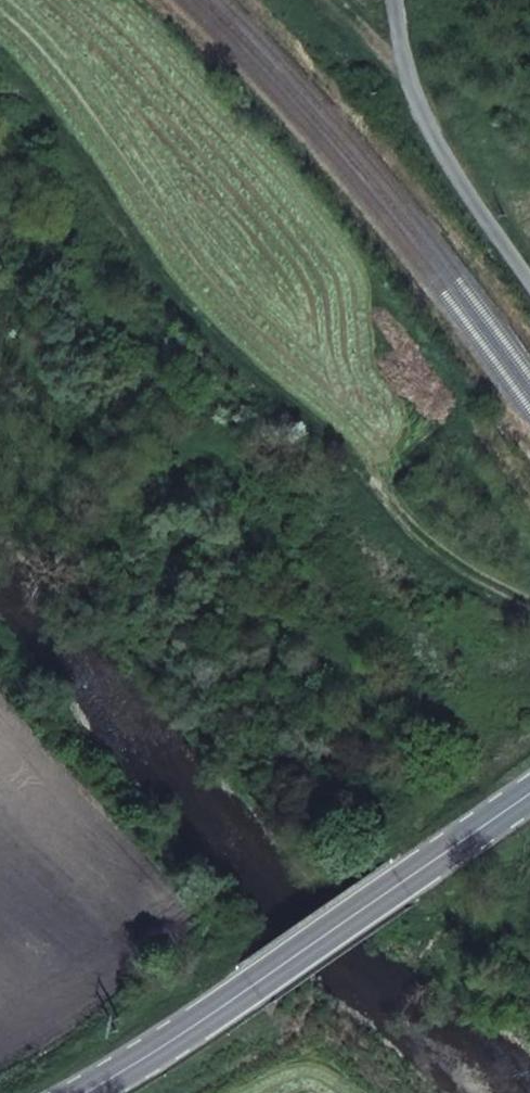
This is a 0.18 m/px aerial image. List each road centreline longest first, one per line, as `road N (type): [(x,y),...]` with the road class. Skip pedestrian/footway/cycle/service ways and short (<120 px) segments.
road 1 (secondary): [(73,1092),(253,984),(529,794)]
road 2 (unclassified): [(396,0),(430,128),(529,262)]

